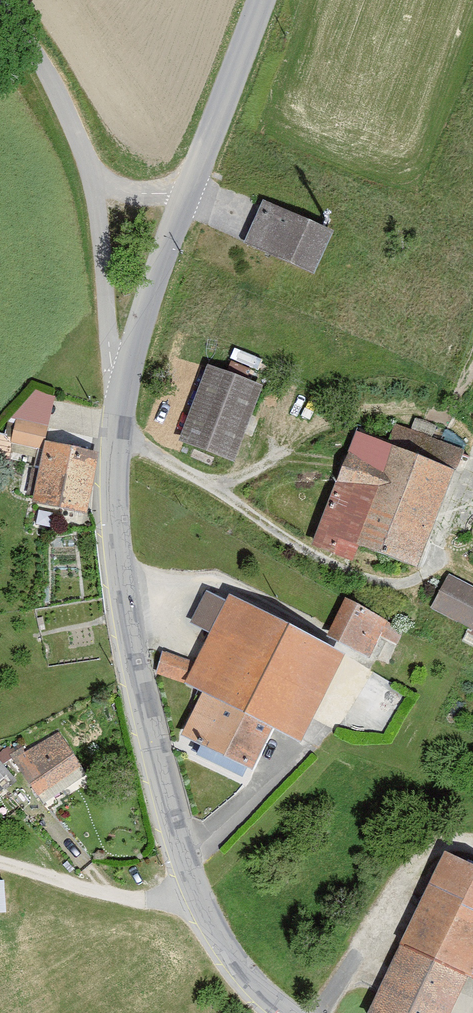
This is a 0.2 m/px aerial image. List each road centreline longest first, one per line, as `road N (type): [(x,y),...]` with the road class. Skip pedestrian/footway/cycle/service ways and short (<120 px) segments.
road 1 (tertiary): [(128,374),(116,478),(122,564),(184,858),(227,954),(288,1012)]
road 2 (track): [(119,427),(338,569),(390,584),(424,575),(439,557),(472,475)]
road 3 (track): [(194,478),(246,475),(332,425),(394,408),(466,426),(472,436)]
road 4 (unclassified): [(92,183),(112,370),(128,374)]
road 5 (tertiary): [(252,0),(187,193)]
road 6 (unclassified): [(0,11),(45,66),(92,183)]
road 7 (tertiary): [(187,193),(128,374)]

